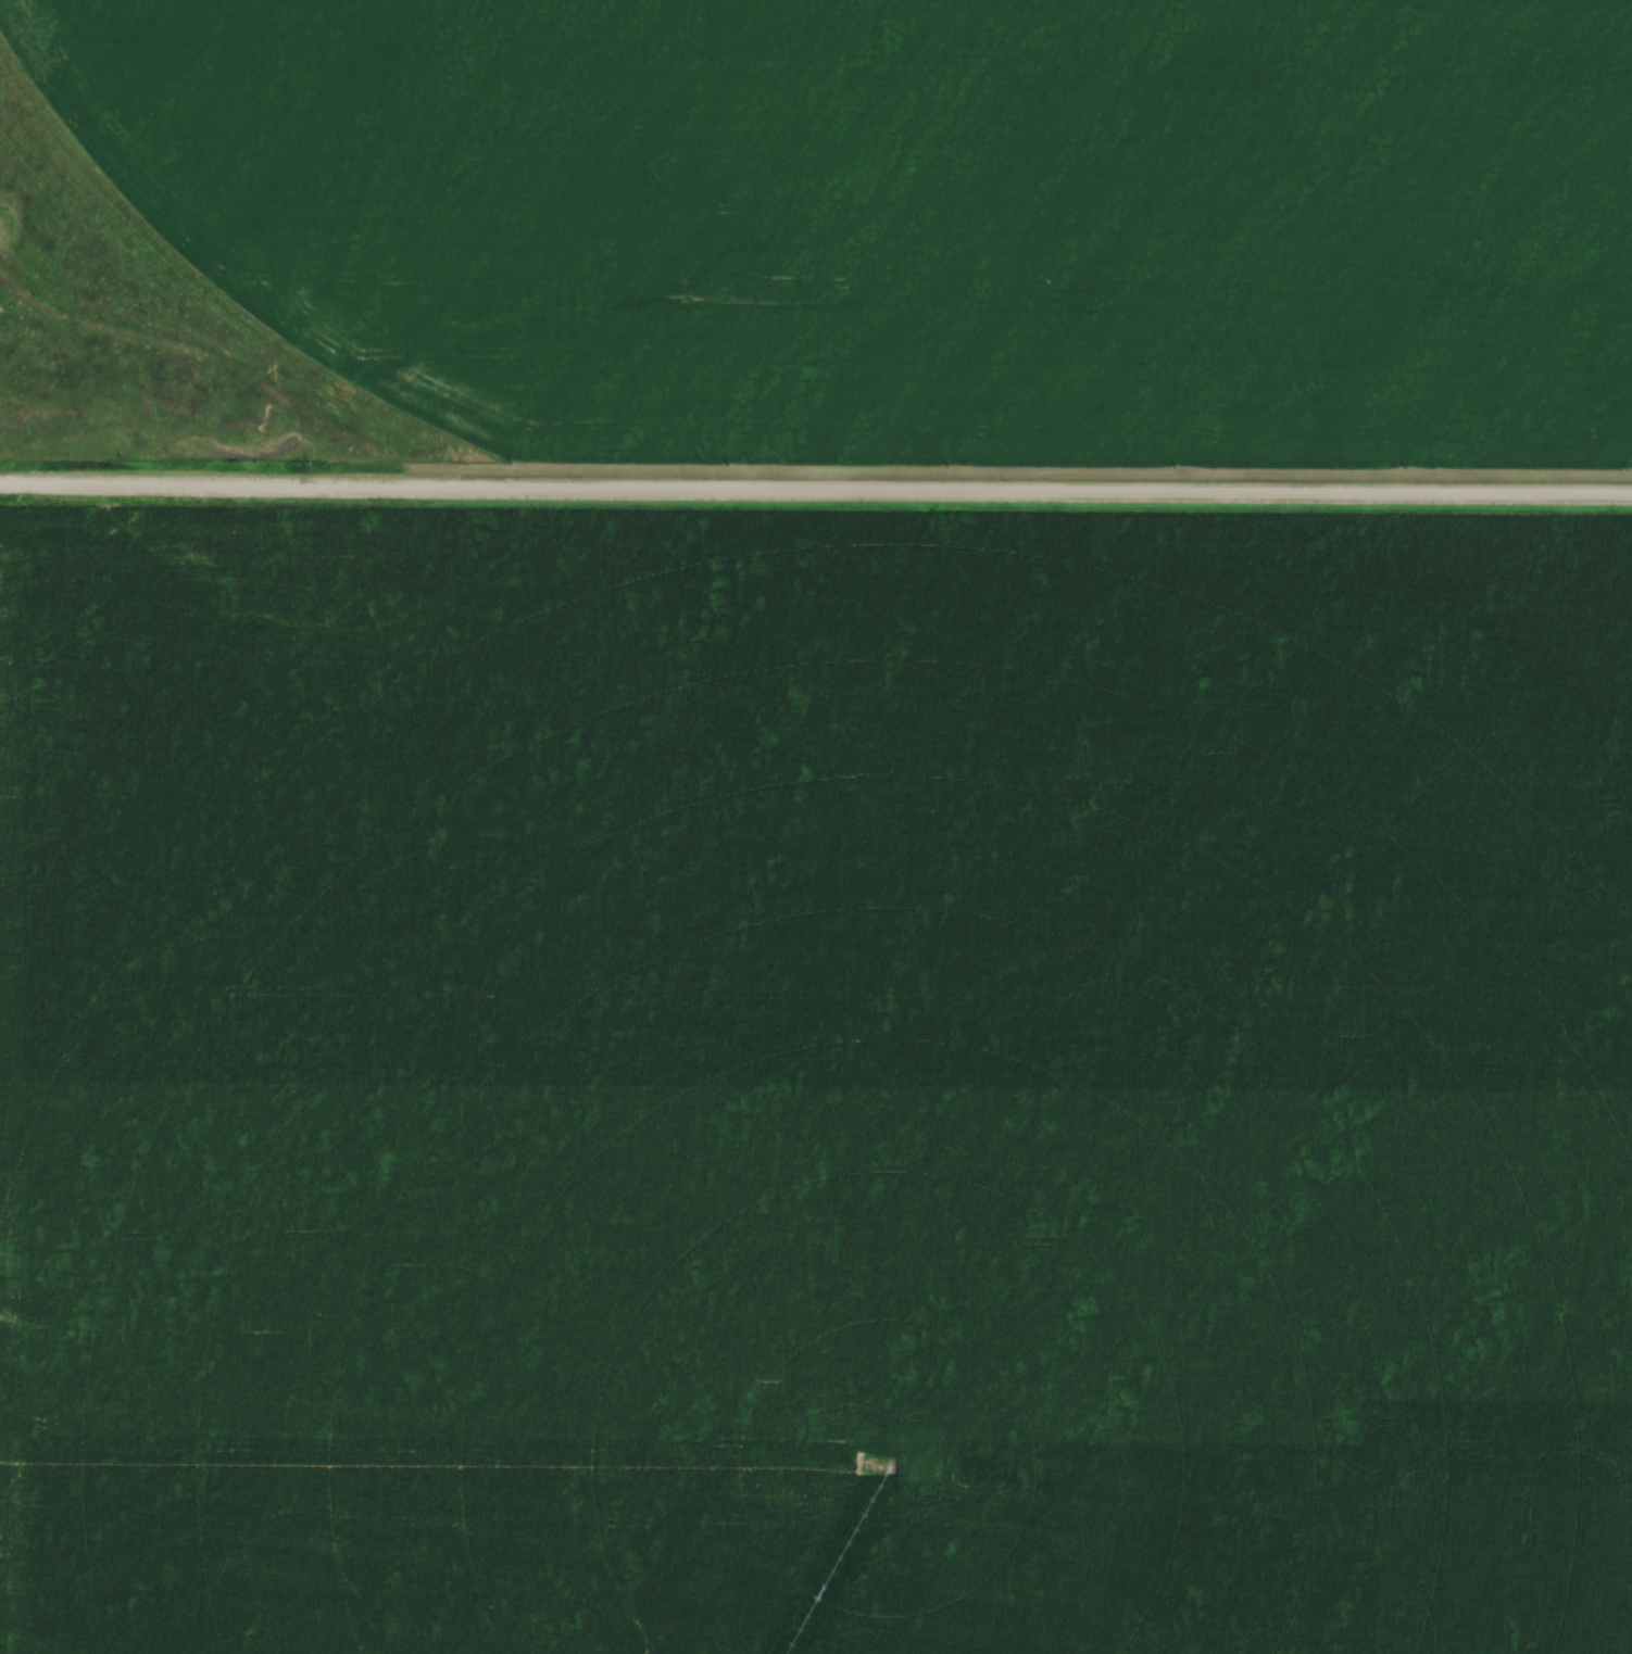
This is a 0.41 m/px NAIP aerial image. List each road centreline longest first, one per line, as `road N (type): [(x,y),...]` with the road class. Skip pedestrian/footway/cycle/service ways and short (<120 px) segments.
road 1 (residential): [(1631,499),(0,487)]

